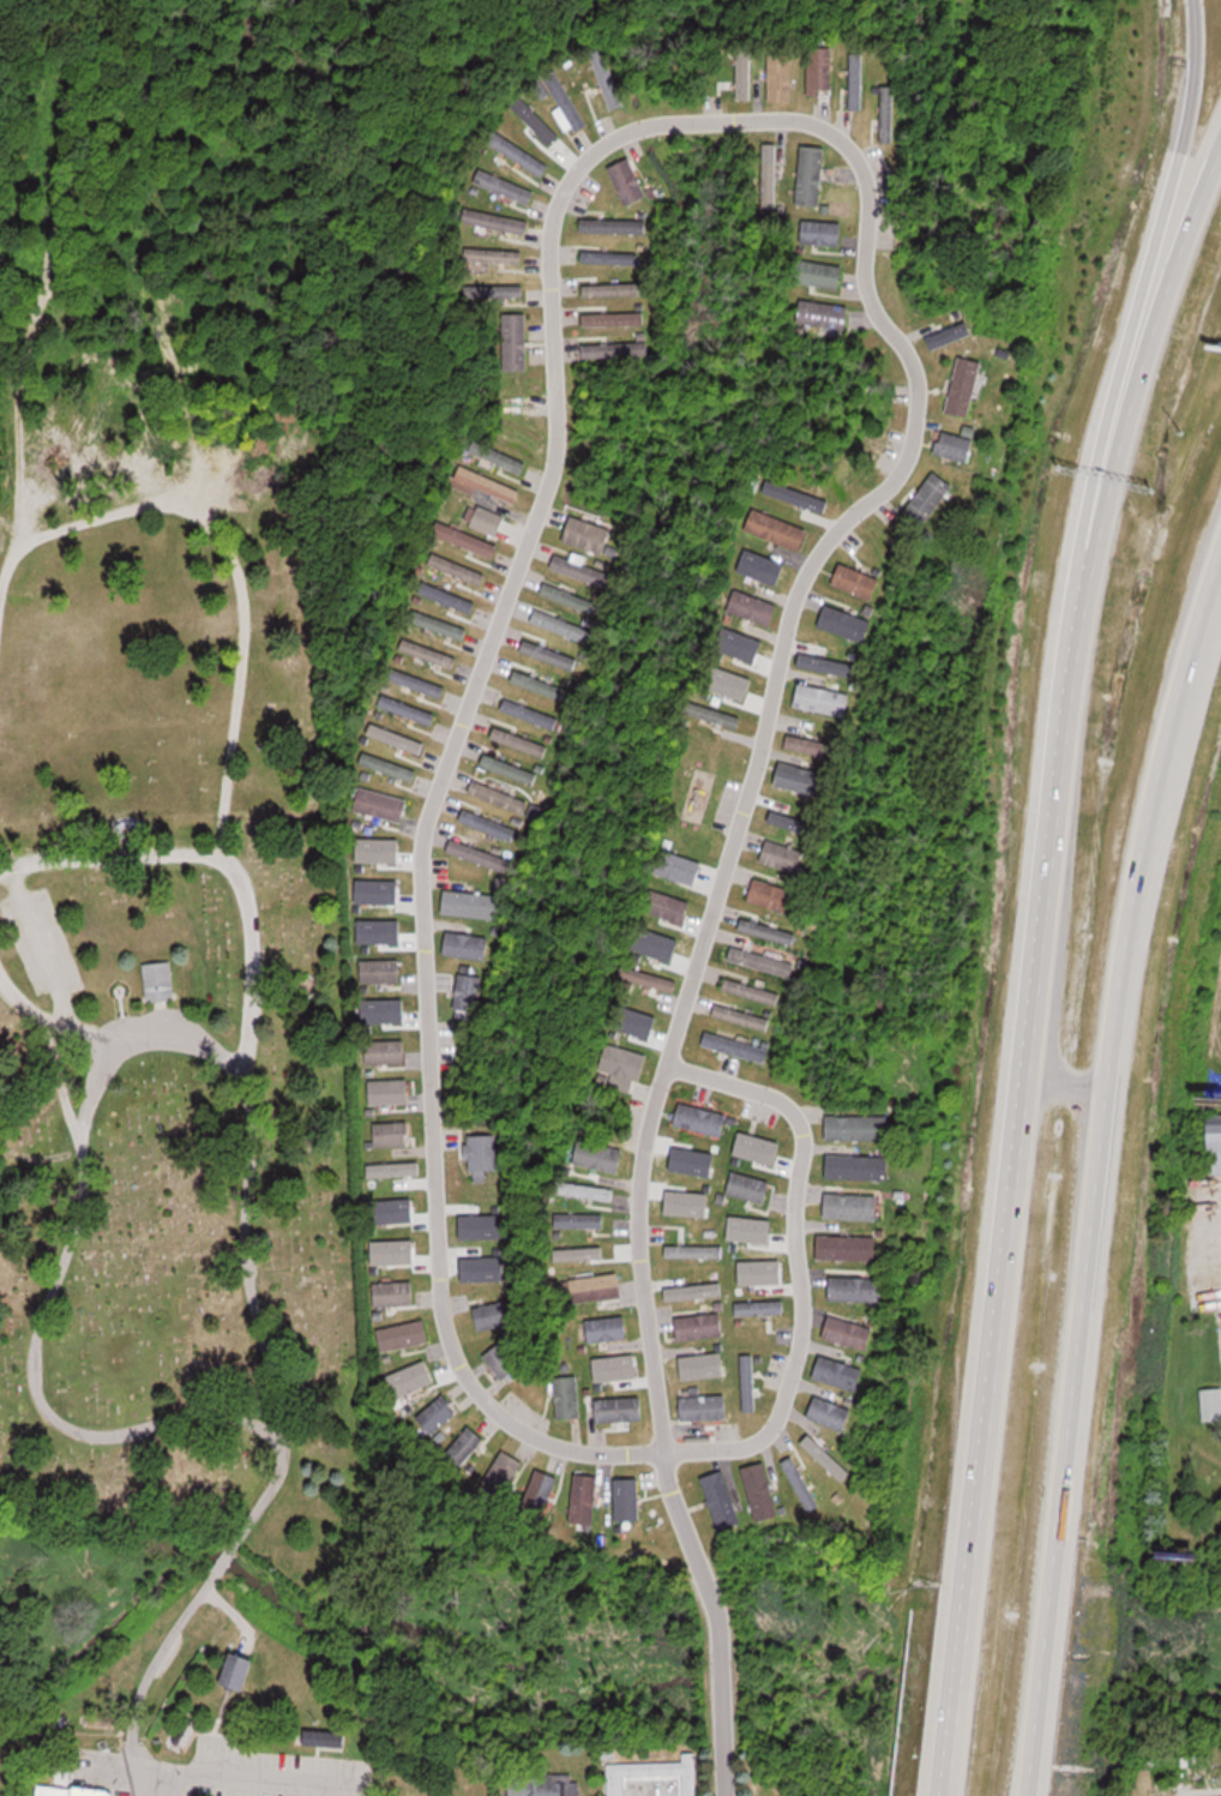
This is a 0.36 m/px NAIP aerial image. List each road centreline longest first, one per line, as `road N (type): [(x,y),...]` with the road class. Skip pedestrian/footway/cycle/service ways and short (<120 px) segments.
road 1 (residential): [(666,1453),(644,1315),(638,1206),(650,1129),(793,606),(830,537),(897,479),(916,419),(918,377),(871,306),(860,163),(841,138),(781,120),(646,126),(613,137),(561,190),(547,228),(551,471),(425,821),(440,1301),(452,1358),(482,1405),(561,1450),(666,1453)]
road 2 (motorway): [(1220,133),(1130,385),(1075,651),(1002,1226),(941,1795)]
road 3 (motorway): [(1028,1795),(1082,1227),(1115,968),(1153,765),(1220,537)]
road 4 (residential): [(667,1062),(781,1100),(798,1122),(794,1225),(804,1319),(775,1424),(757,1441),(726,1450),(666,1453)]
road 5 (residential): [(724,1795),(722,1632),(666,1453)]

